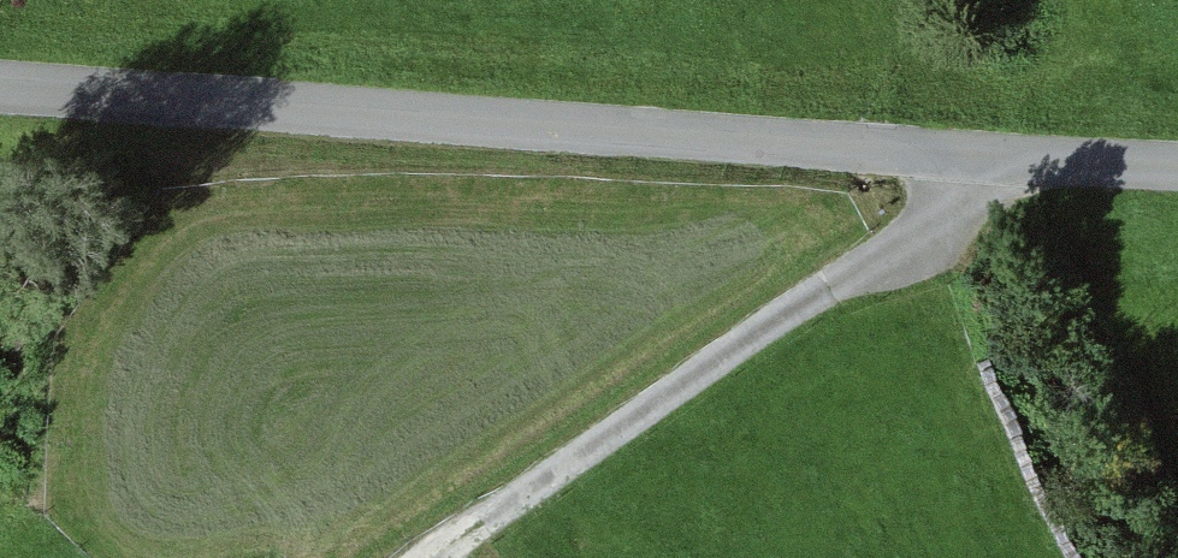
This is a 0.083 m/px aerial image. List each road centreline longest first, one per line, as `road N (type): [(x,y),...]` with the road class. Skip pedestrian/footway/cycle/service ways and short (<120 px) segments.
road 1 (unclassified): [(0,88),(975,154),(1177,159)]
road 2 (track): [(426,557),(931,215),(975,154)]

